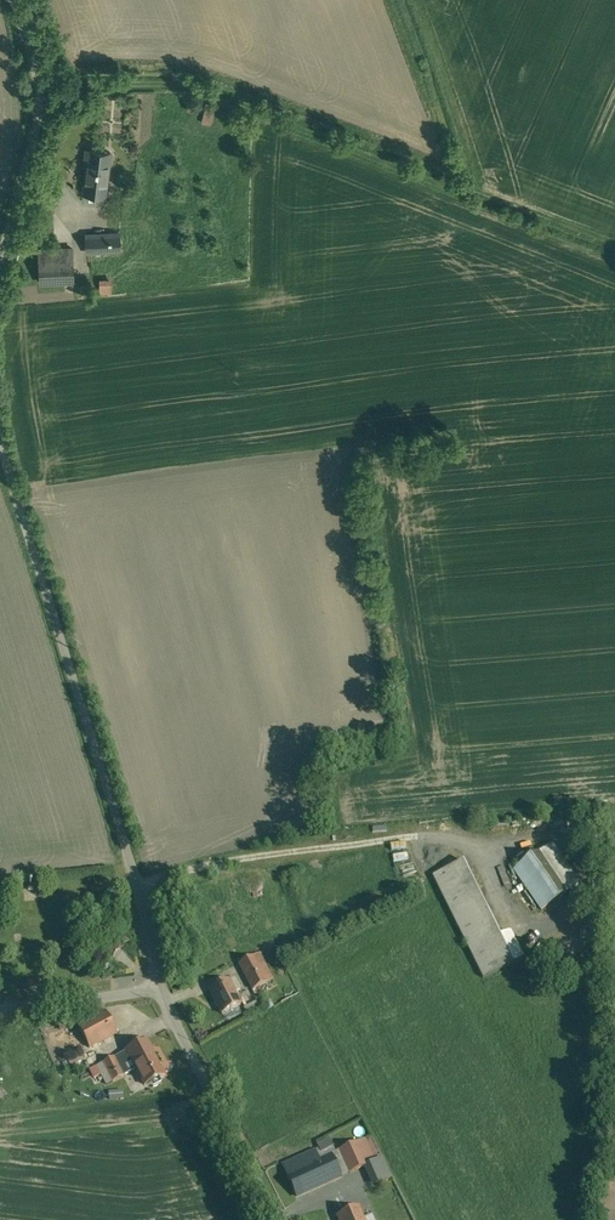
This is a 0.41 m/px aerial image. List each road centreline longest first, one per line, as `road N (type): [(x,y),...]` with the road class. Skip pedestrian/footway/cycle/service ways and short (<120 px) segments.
road 1 (unclassified): [(156,985),(151,945),(0,458)]
road 2 (track): [(35,87),(193,86),(431,182),(523,208)]
road 3 (unclassified): [(0,260),(38,95),(1,0)]
road 4 (unclassified): [(275,1219),(156,985)]
road 5 (unclassified): [(156,985),(0,1006)]

